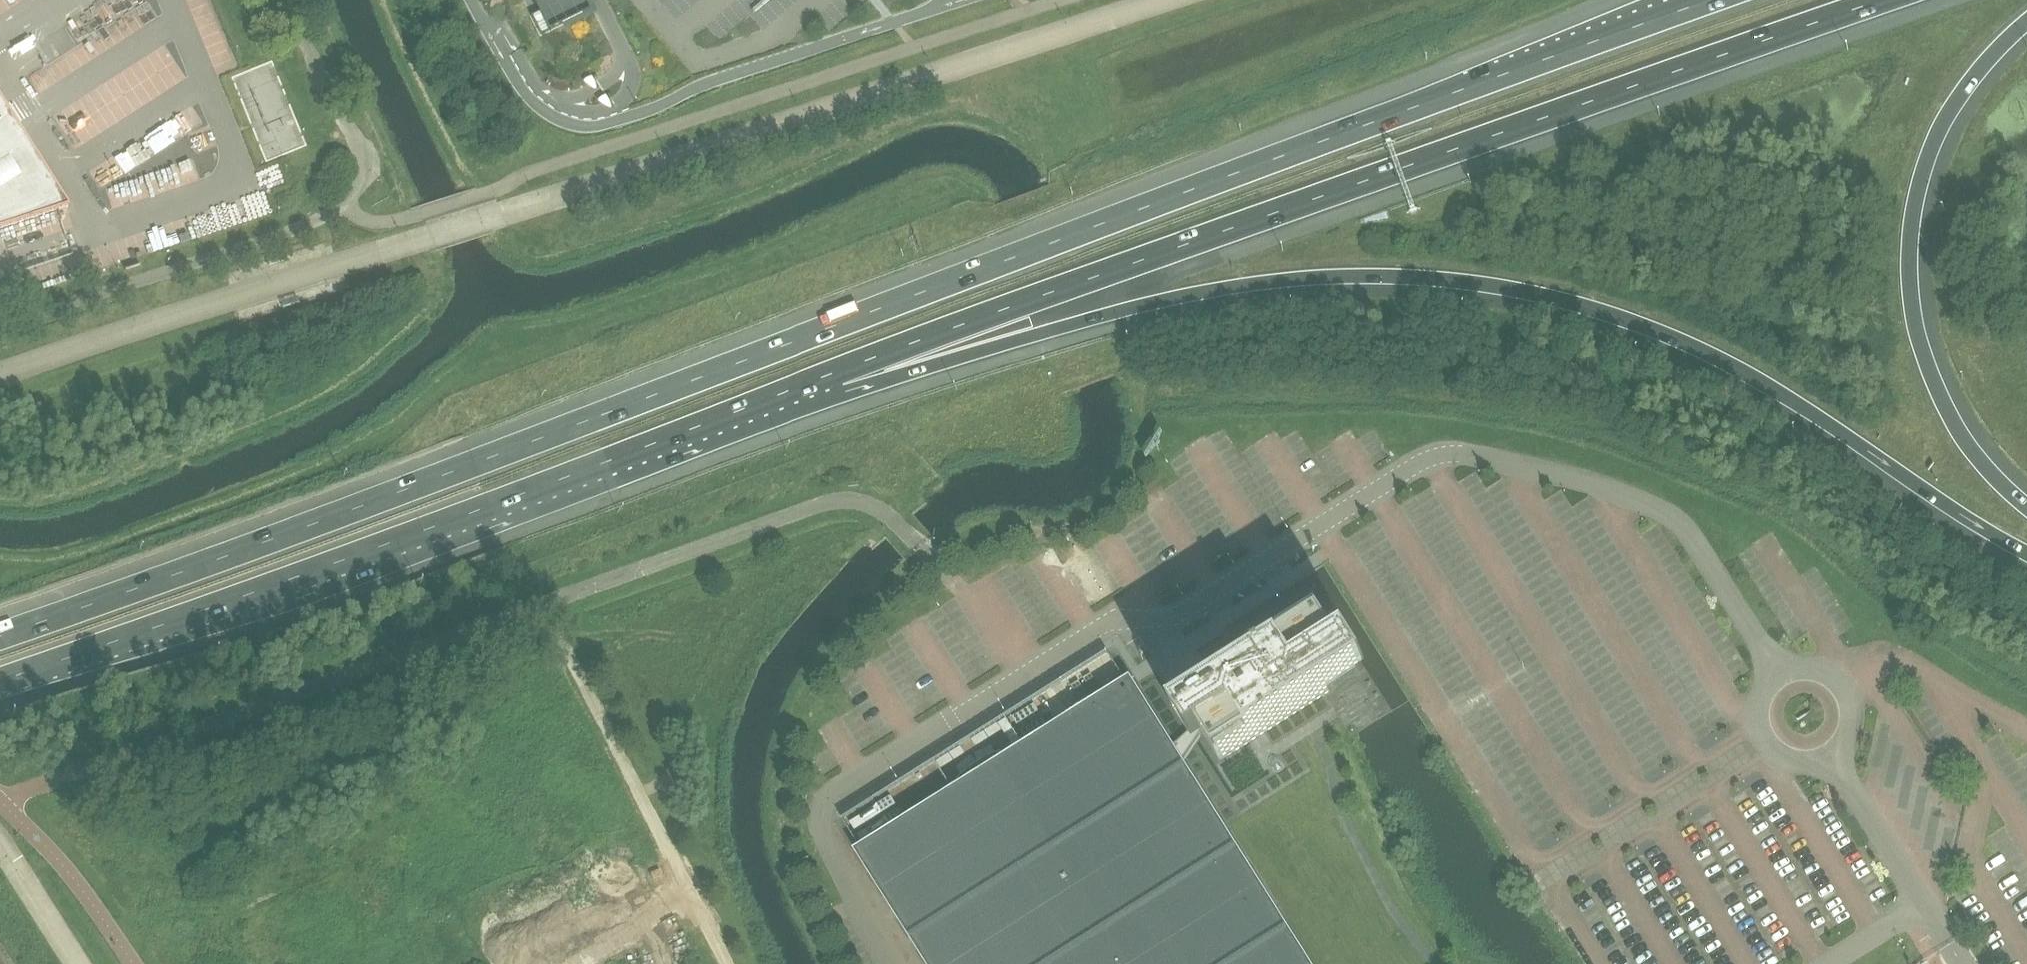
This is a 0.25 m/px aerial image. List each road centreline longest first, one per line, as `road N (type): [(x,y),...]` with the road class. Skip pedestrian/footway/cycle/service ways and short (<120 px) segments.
road 1 (motorway): [(1707,0),(0,634)]
road 2 (motorway): [(846,370),(1169,300),(1307,280),(1379,277),(1530,294),(1698,353),(1764,387),(2026,557)]
road 3 (motorway): [(846,370),(1887,0)]
road 4 (motorway): [(0,683),(846,370)]
road 5 (motorway): [(2026,504),(1968,436),(1938,380),(1921,326),(1914,258),(1921,199),(1945,129),(1976,79),(2026,26)]

